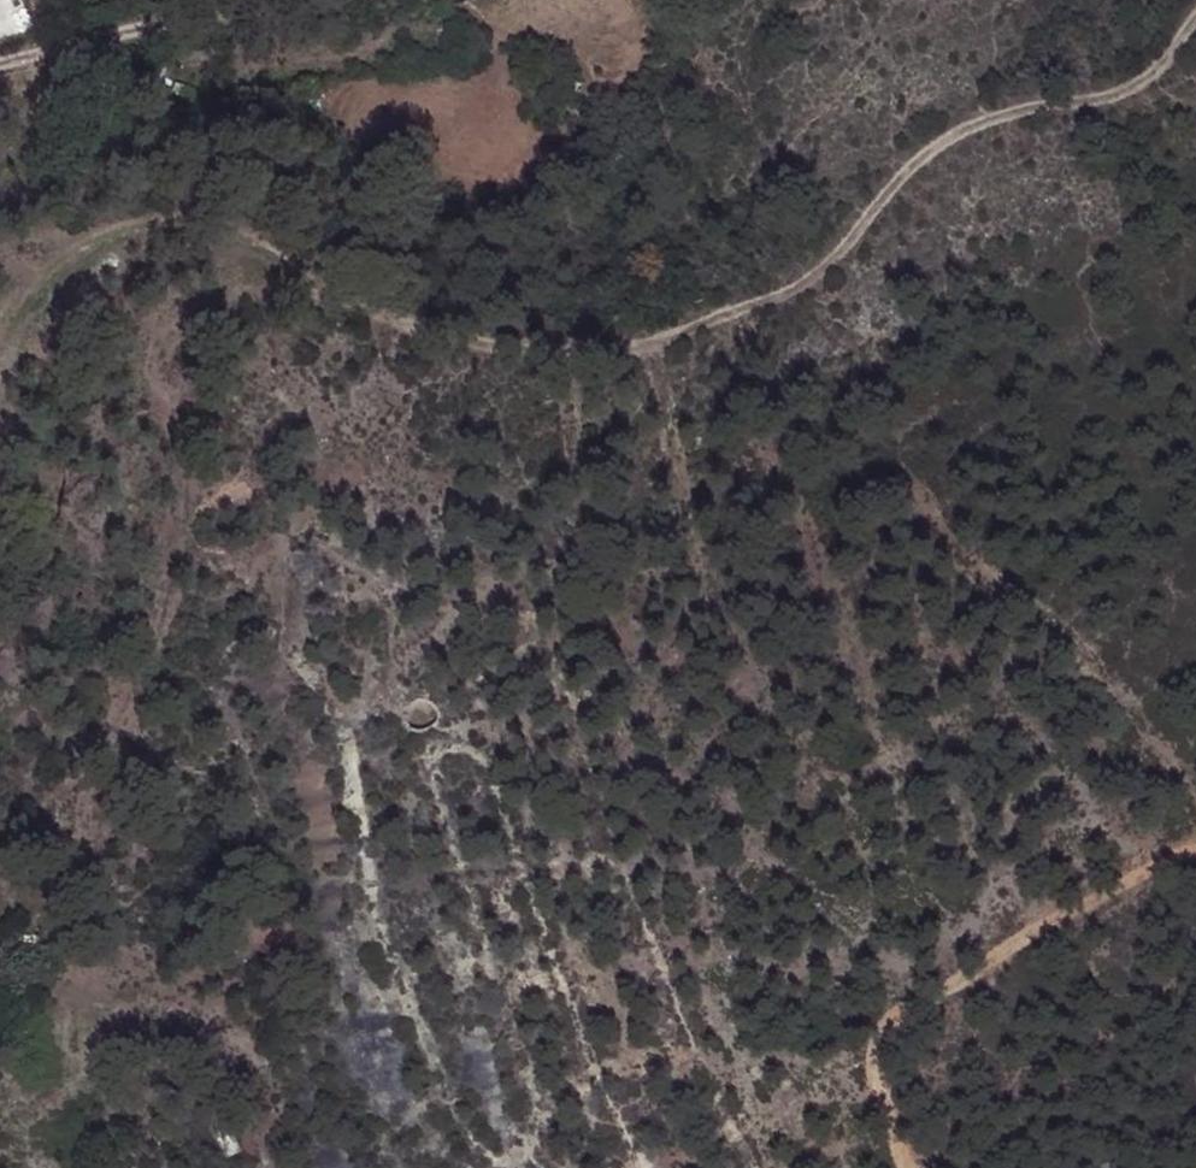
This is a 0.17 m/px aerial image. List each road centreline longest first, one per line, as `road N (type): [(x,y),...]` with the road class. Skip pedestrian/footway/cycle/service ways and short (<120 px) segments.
road 1 (track): [(1195,17),(1148,80),(1101,100),(966,126),(915,157),(804,281),(669,341),(608,351),(477,341),(357,304),(224,220),(162,219),(100,235),(53,270),(0,348)]
road 2 (track): [(1195,842),(895,1009),(869,1036),(901,1167)]
road 3 (track): [(271,0),(0,67)]

